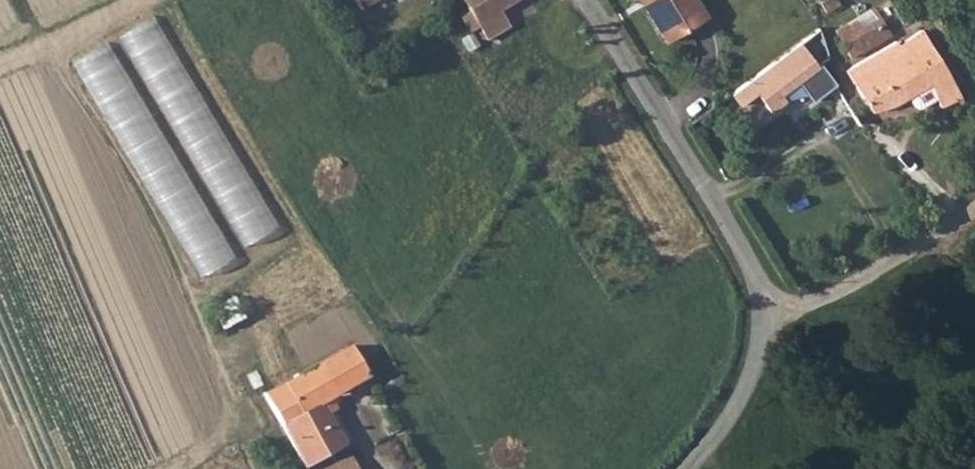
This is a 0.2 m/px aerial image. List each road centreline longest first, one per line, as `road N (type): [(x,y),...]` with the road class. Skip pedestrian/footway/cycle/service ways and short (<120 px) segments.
road 1 (unclassified): [(686,468),(734,408),(762,314),(735,243),(585,0)]
road 2 (track): [(127,0),(0,63)]

